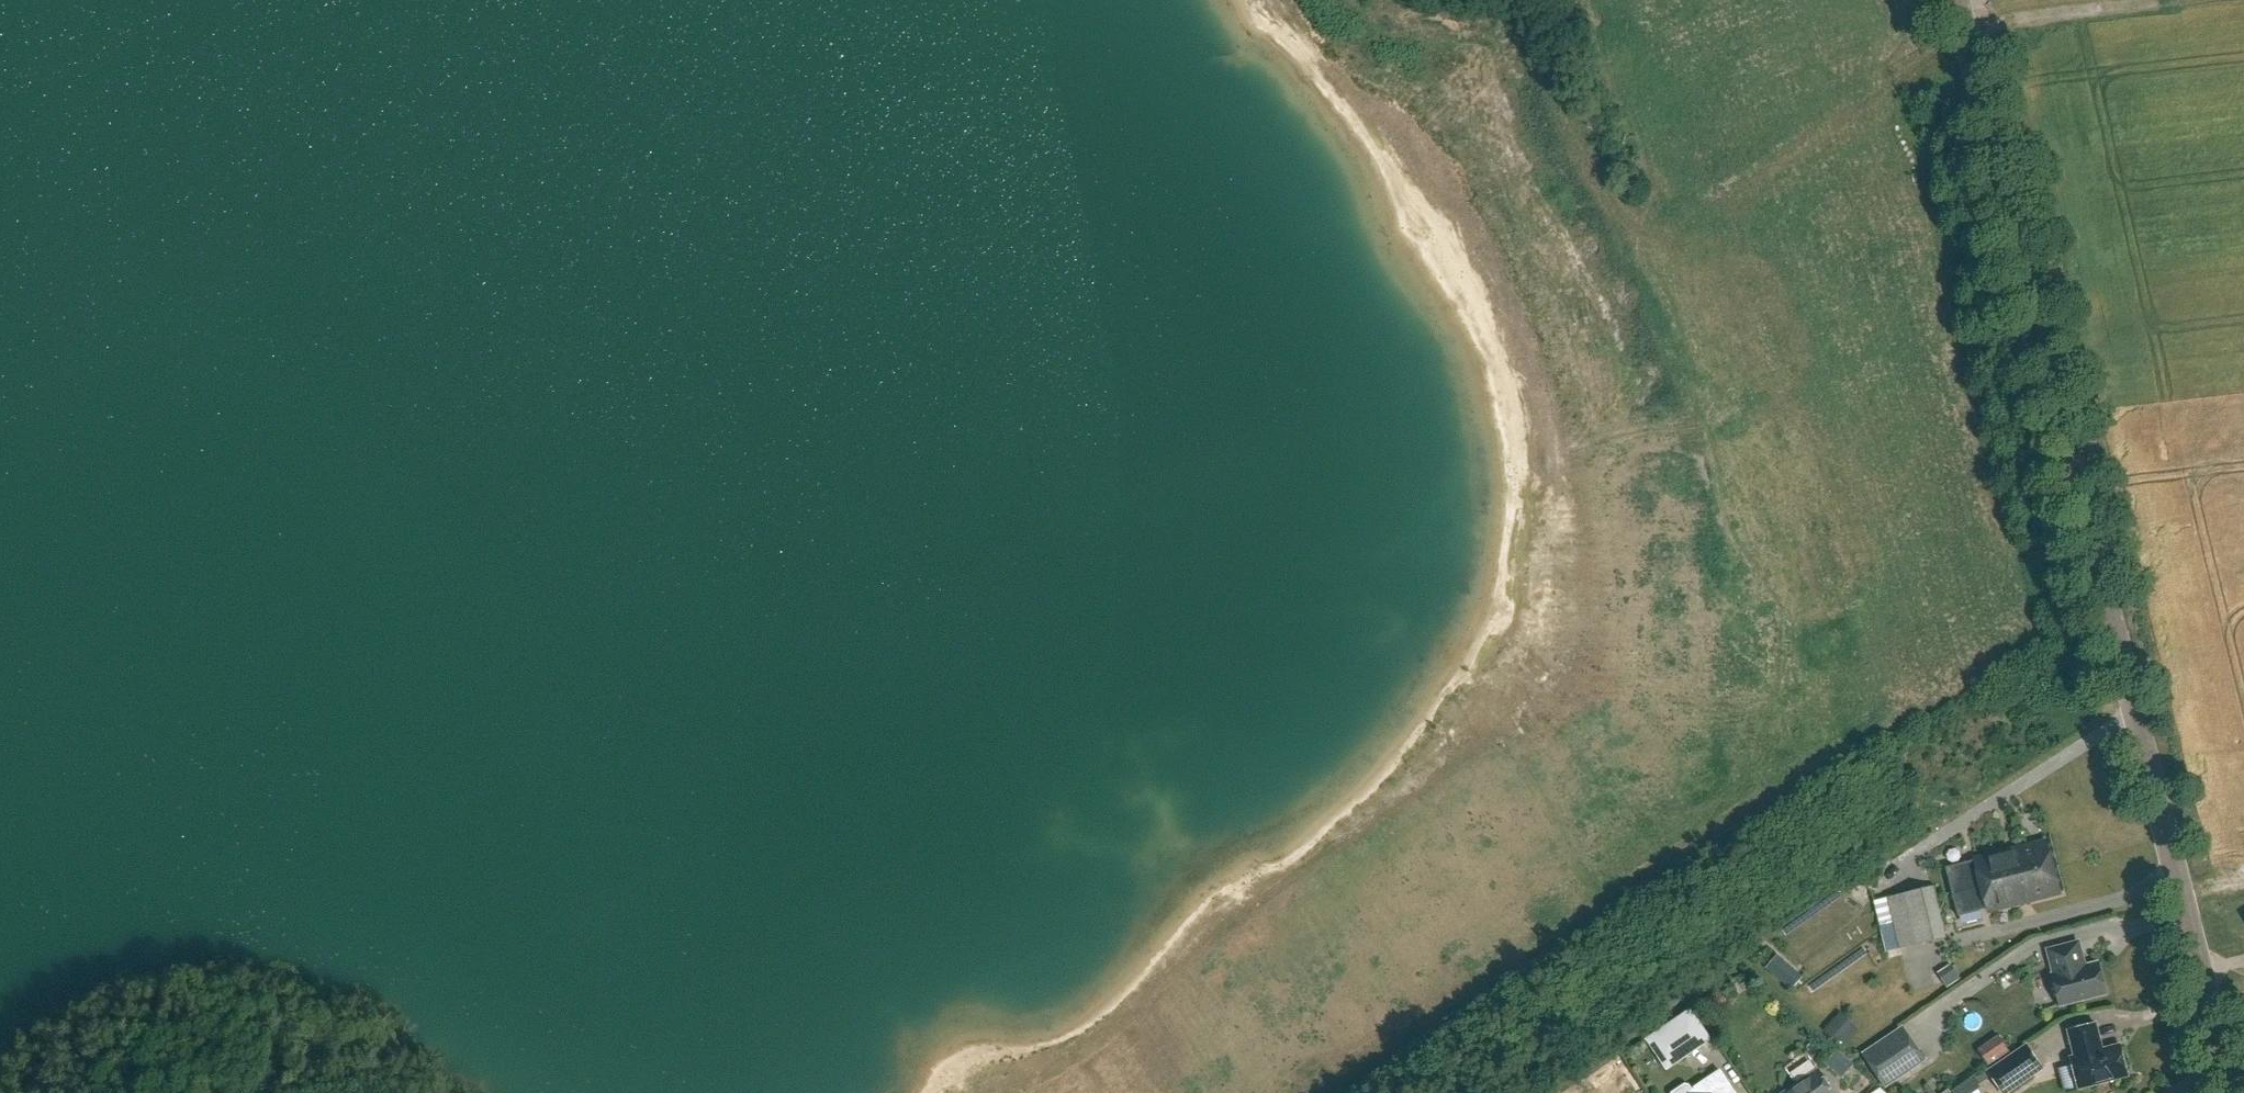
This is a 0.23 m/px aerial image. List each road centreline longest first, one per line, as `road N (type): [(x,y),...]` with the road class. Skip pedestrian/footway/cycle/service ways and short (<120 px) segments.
road 1 (tertiary): [(2232,1092),(1960,0)]

